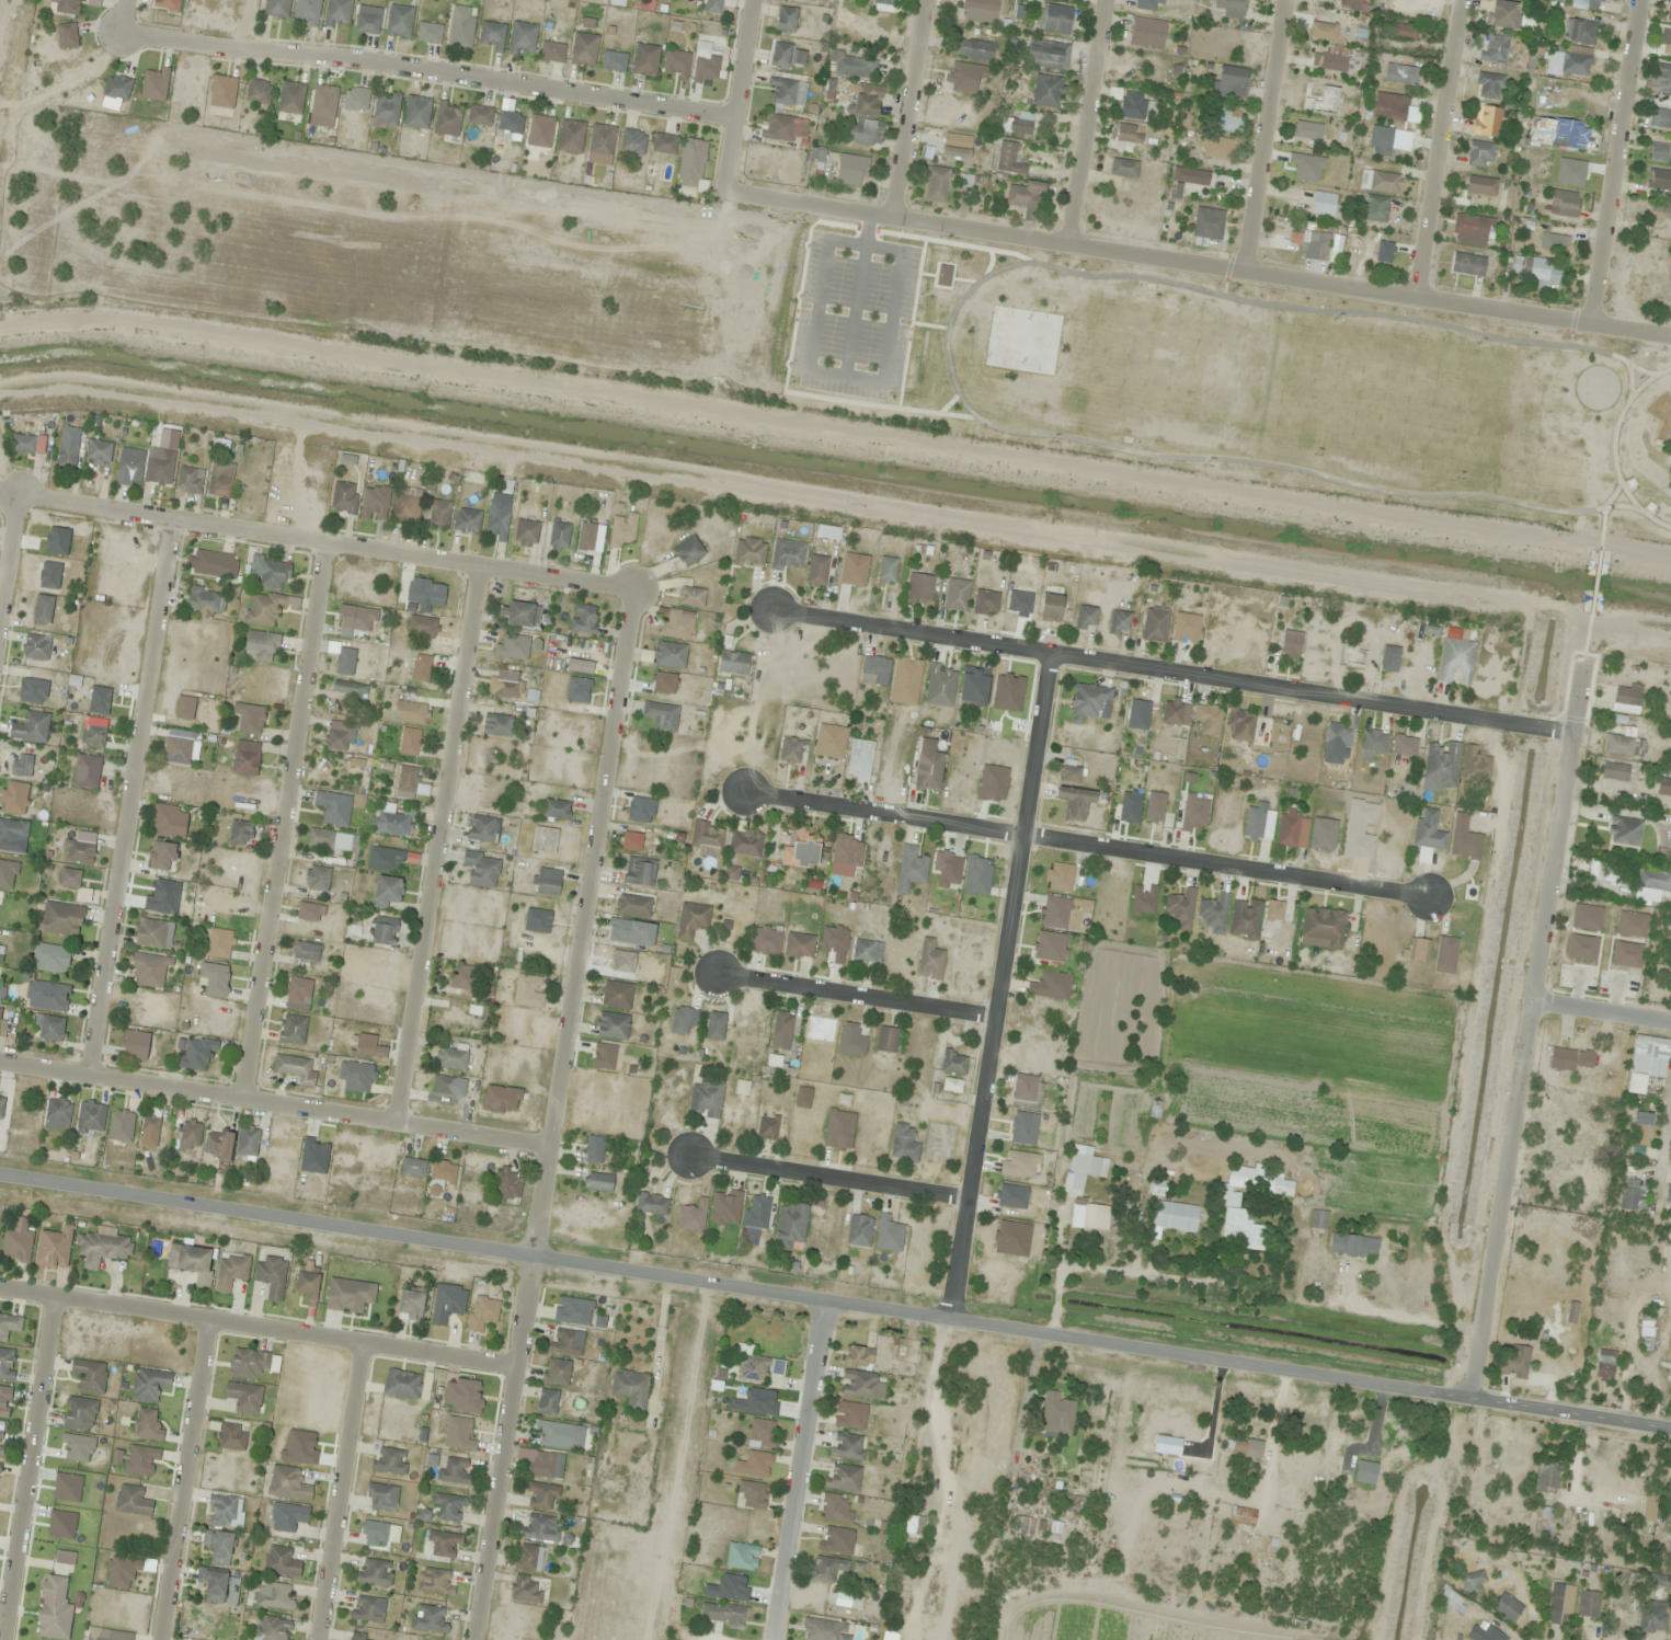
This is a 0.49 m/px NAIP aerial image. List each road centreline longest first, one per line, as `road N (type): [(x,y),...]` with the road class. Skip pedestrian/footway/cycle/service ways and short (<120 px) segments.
road 1 (tertiary): [(1670,1428),(0,1176)]
road 2 (residential): [(636,588),(472,1639)]
road 3 (residential): [(731,191),(1670,336)]
road 4 (residential): [(771,608),(1568,734)]
road 5 (residential): [(1472,1396),(1582,668)]
road 6 (residential): [(743,792),(1429,894)]
road 7 (residential): [(1053,653),(951,1322)]
road 8 (residential): [(14,494),(636,588)]
road 9 (residential): [(121,33),(741,119)]
road 10 (residential): [(477,564),(393,1124)]
road 11 (residential): [(238,1099),(323,540)]
road 12 (residential): [(88,1075),(173,518)]
road 13 (residential): [(548,1145),(0,1061)]
road 14 (residential): [(0,1287),(513,1365)]
road 15 (residential): [(50,1295),(0,1639)]
road 16 (residential): [(827,1306),(774,1639)]
road 17 (residential): [(1591,324),(1641,0)]
road 18 (residential): [(159,1639),(206,1318)]
road 19 (residential): [(1422,298),(1465,0)]
road 20 (residential): [(364,1342),(318,1639)]
road 21 (residential): [(717,973),(994,1017)]
road 22 (residential): [(689,1150),(965,1196)]
road 23 (residential): [(1283,0),(1241,269)]
road 24 (residential): [(1074,244),(1109,0)]
road 25 (residential): [(896,217),(929,0)]
road 26 (residential): [(758,0),(731,191)]
road 27 (residential): [(1670,1020),(1533,1001)]

